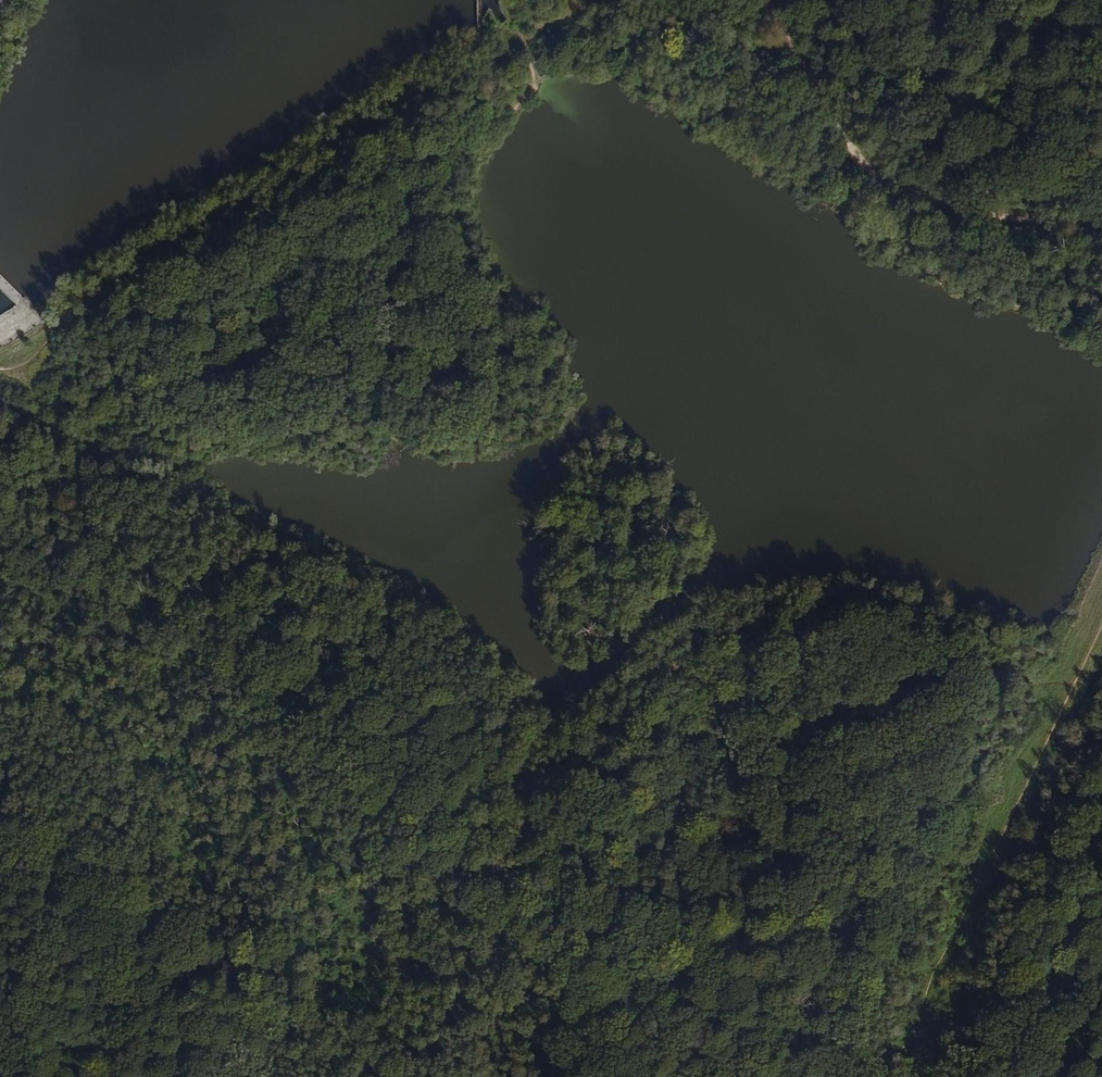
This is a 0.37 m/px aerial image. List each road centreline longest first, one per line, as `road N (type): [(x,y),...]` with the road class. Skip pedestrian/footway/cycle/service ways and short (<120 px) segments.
road 1 (track): [(710,1076),(287,681),(81,503),(0,449)]
road 2 (track): [(761,0),(850,149),(880,181),(950,205),(1101,230)]

